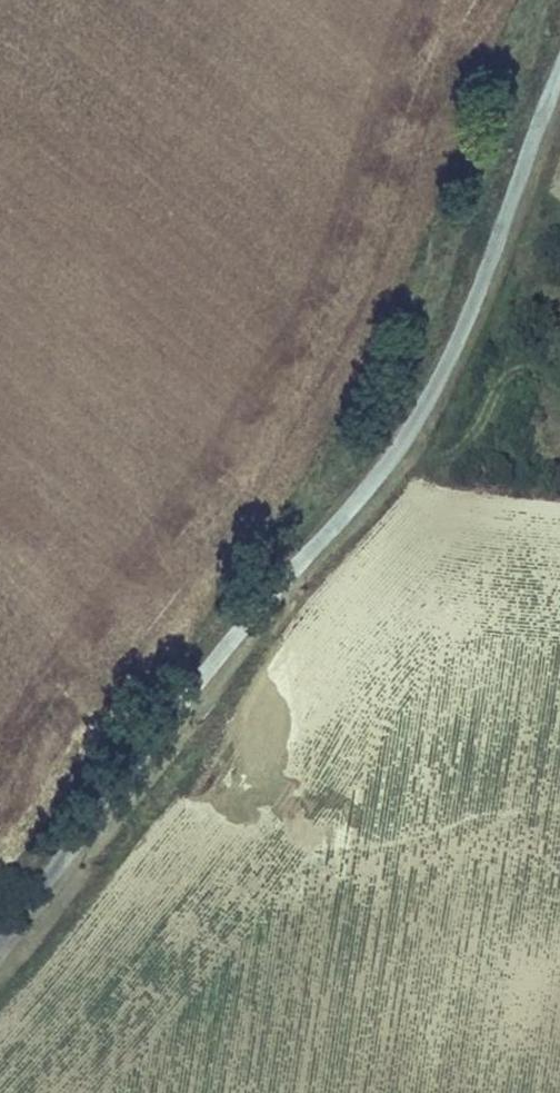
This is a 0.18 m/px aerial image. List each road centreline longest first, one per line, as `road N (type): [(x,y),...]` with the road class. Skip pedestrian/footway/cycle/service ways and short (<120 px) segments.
road 1 (unclassified): [(0,938),(250,616),(403,445),(475,300),(559,72)]

